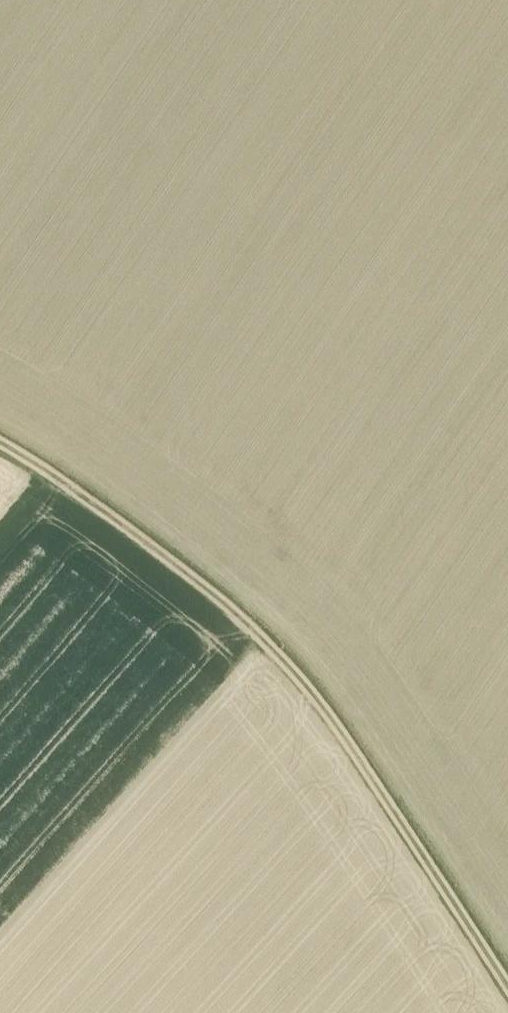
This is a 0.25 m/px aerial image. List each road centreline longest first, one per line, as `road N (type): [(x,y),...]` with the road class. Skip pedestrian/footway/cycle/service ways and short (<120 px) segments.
road 1 (track): [(507,993),(321,717),(250,637),(0,453)]

